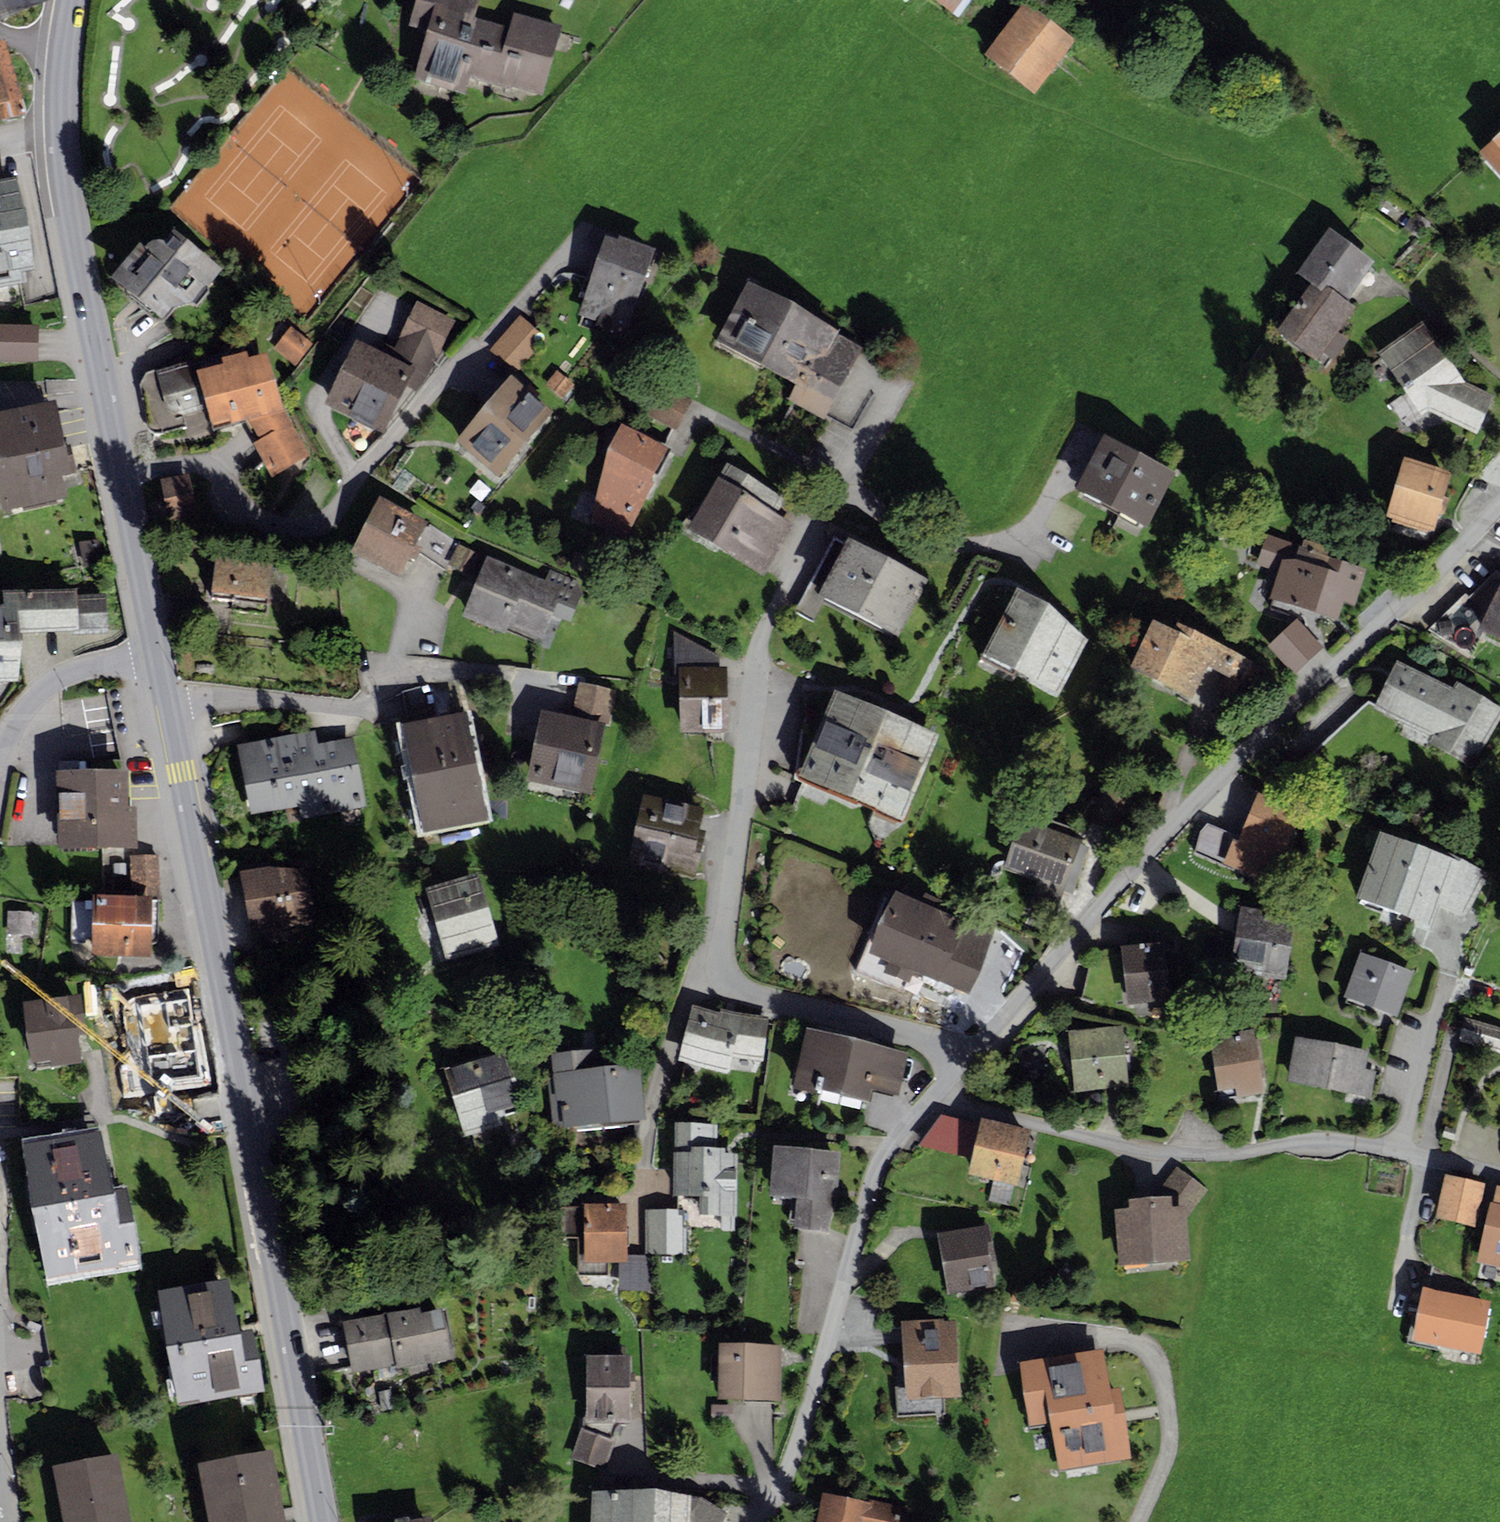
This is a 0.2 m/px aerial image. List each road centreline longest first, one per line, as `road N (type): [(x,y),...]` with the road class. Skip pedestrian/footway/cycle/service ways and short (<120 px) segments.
road 1 (tertiary): [(322,1521),(156,656)]
road 2 (residential): [(966,1059),(1200,796),(1499,505)]
road 3 (residential): [(966,1059),(931,1039),(749,994),(722,966),(765,636),(837,499)]
road 4 (residential): [(582,237),(372,458),(325,522),(306,529),(252,517),(213,468),(192,463),(121,476)]
road 5 (residential): [(1499,1176),(1341,1141),(1227,1154),(1130,1149),(936,1092)]
road 6 (residential): [(761,1521),(806,1415),(869,1184),(884,1152),(936,1092)]
road 7 (tertiary): [(121,476),(67,207),(57,128),(59,53)]
road 8 (residential): [(1137,1521),(1170,1449),(1159,1366),(1144,1347),(1123,1340),(1038,1344)]
road 9 (residential): [(0,766),(15,718),(51,681),(156,656)]
road 10 (tertiary): [(156,656),(121,476)]

